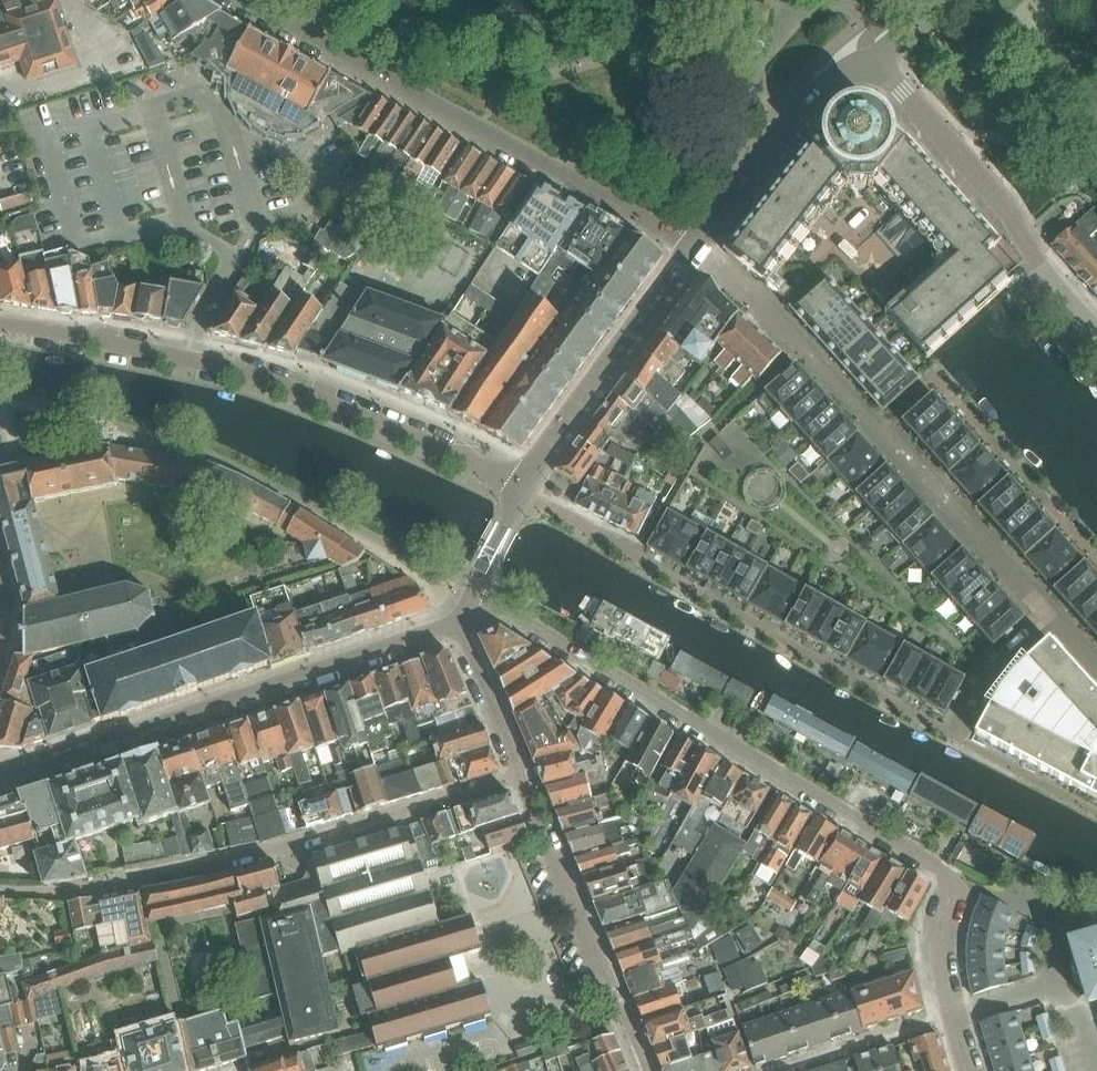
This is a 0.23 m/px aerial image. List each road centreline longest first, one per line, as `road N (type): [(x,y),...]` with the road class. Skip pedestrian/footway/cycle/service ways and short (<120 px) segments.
road 1 (residential): [(954,1015),(943,956),(950,873),(473,595)]
road 2 (tertiary): [(0,325),(265,375),(523,486)]
road 3 (residential): [(5,893),(78,890),(174,872),(519,776)]
road 4 (residential): [(243,0),(694,247)]
road 5 (residential): [(0,770),(458,621)]
road 6 (residential): [(866,46),(1007,206),(1035,262),(1096,329)]
road 7 (residential): [(519,776),(646,1070)]
road 8 (tertiary): [(523,486),(694,247)]
road 9 (tertiary): [(694,247),(796,112),(866,46)]
road 10 (residential): [(778,1070),(954,1015)]
road 11 (residential): [(458,621),(519,776)]
road 12 (residential): [(473,595),(523,486)]

